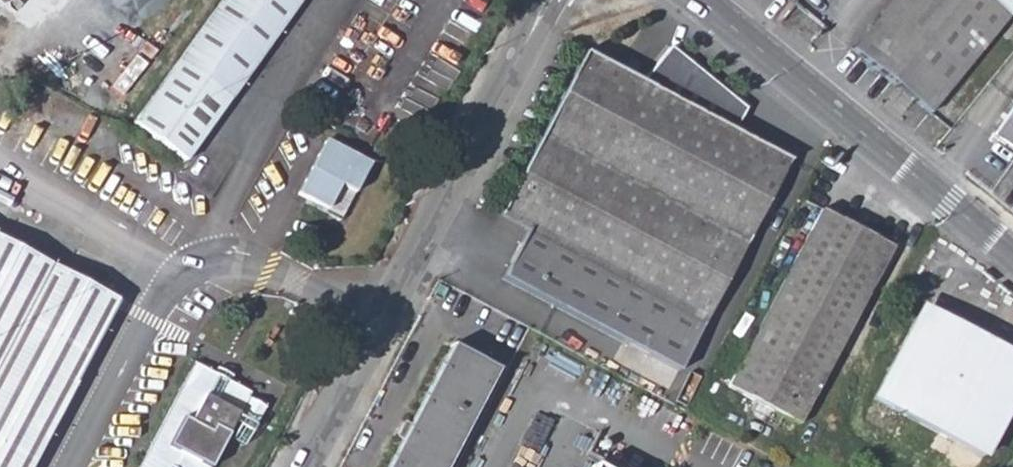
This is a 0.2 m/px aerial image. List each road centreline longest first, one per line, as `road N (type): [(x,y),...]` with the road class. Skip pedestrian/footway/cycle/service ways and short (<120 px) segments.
road 1 (residential): [(551,0),(305,466)]
road 2 (tertiary): [(703,0),(1012,254)]

